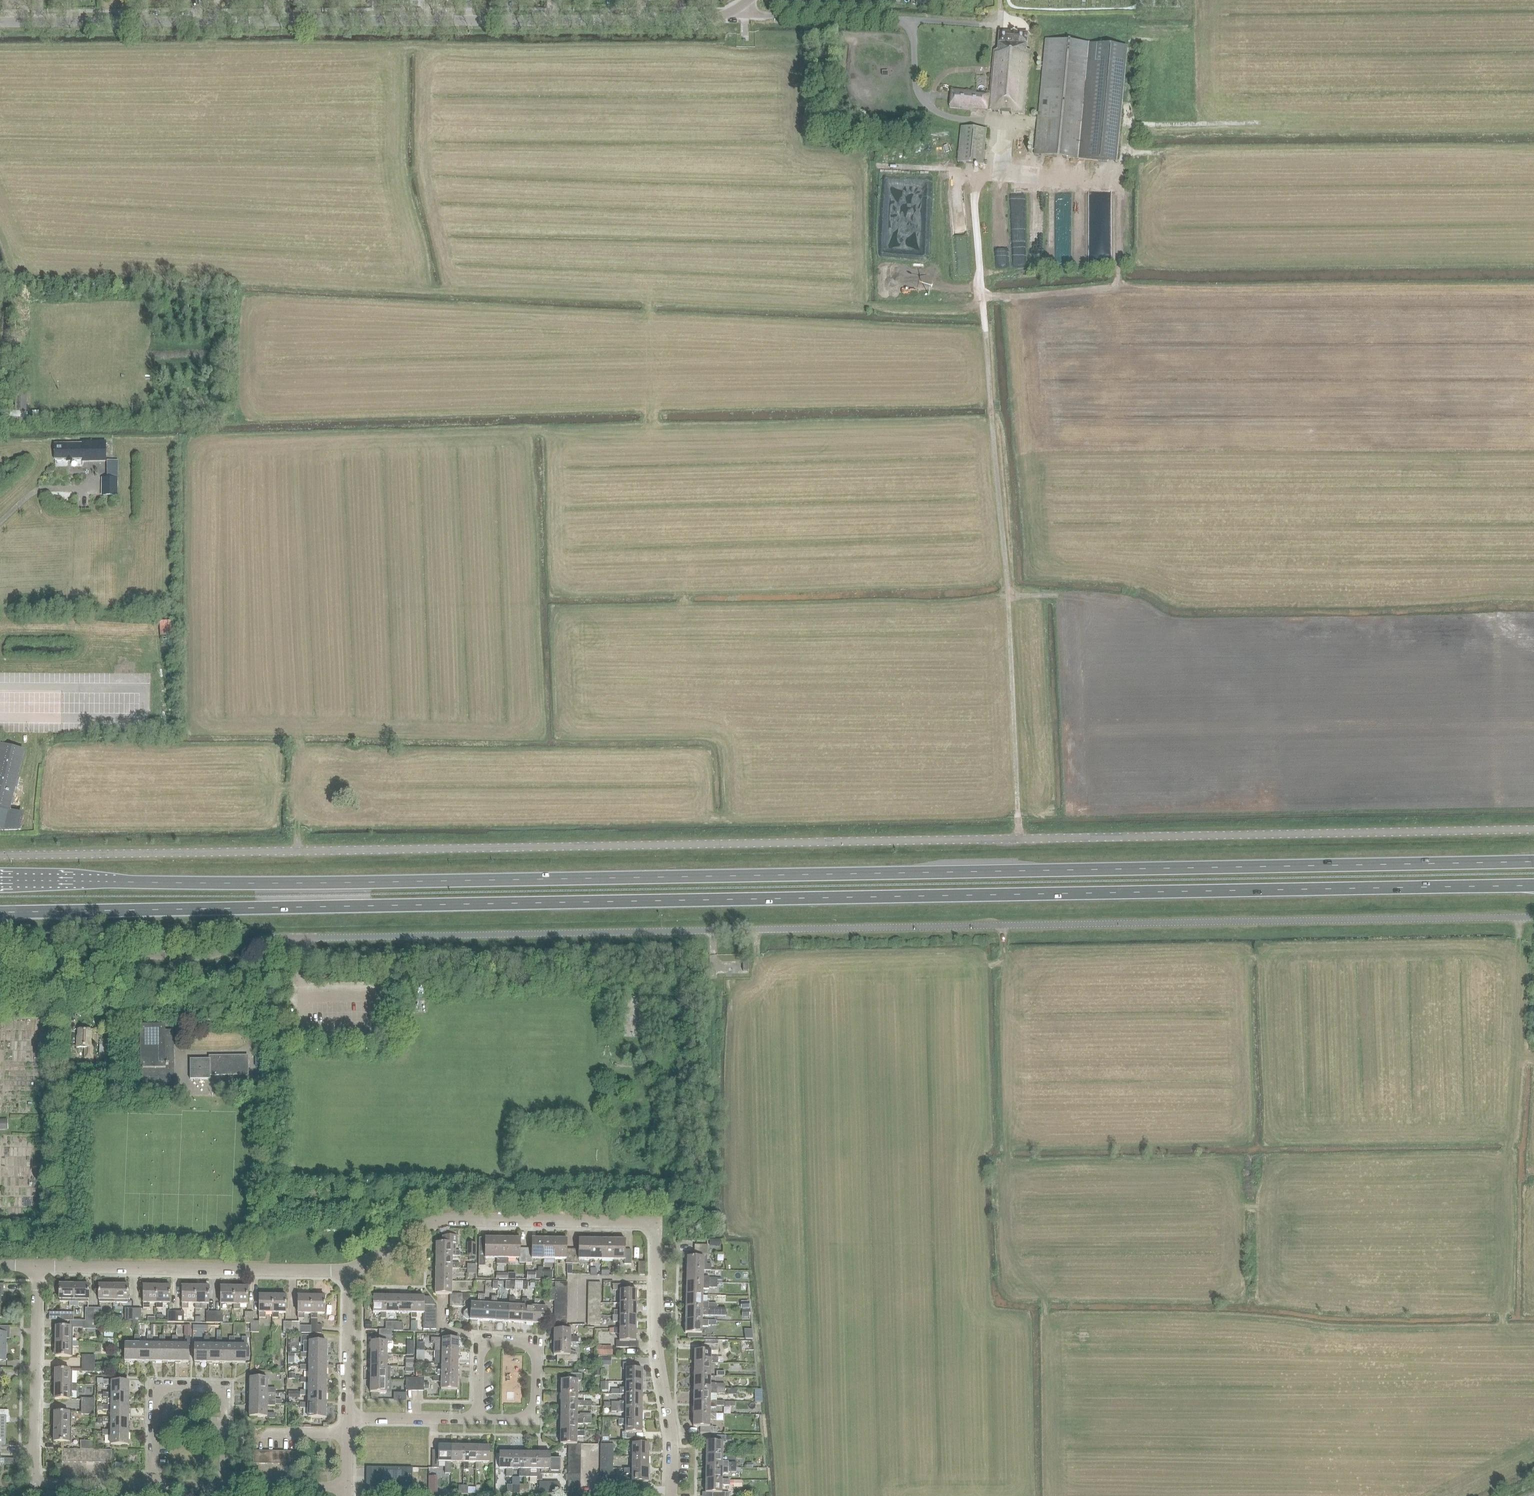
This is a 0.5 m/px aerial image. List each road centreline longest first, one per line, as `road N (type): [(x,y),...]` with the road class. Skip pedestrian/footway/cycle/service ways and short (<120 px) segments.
road 1 (unclassified): [(0,981),(279,938),(1533,917)]
road 2 (trunk): [(0,913),(1533,885)]
road 3 (unclassified): [(0,855),(1533,830)]
road 4 (trunk): [(1533,861),(0,881)]
road 5 (tertiary): [(0,22),(698,20),(739,7)]
road 6 (residential): [(670,1495),(674,1432),(655,1344),(655,1240),(647,1226),(446,1219),(349,1272)]
road 7 (residential): [(37,1266),(38,1475),(56,1485),(152,1486)]
road 8 (residential): [(349,1272),(37,1266)]
road 9 (unclassified): [(739,7),(758,16),(1000,25),(1001,0)]
road 10 (residential): [(224,1487),(225,1388),(153,1387),(152,1486)]
road 11 (residential): [(479,1419),(536,1420),(537,1343),(480,1342)]
road 12 (residential): [(348,1417),(349,1272)]
road 13 (residential): [(348,1417),(479,1419)]
road 14 (residential): [(224,1487),(345,1488)]

